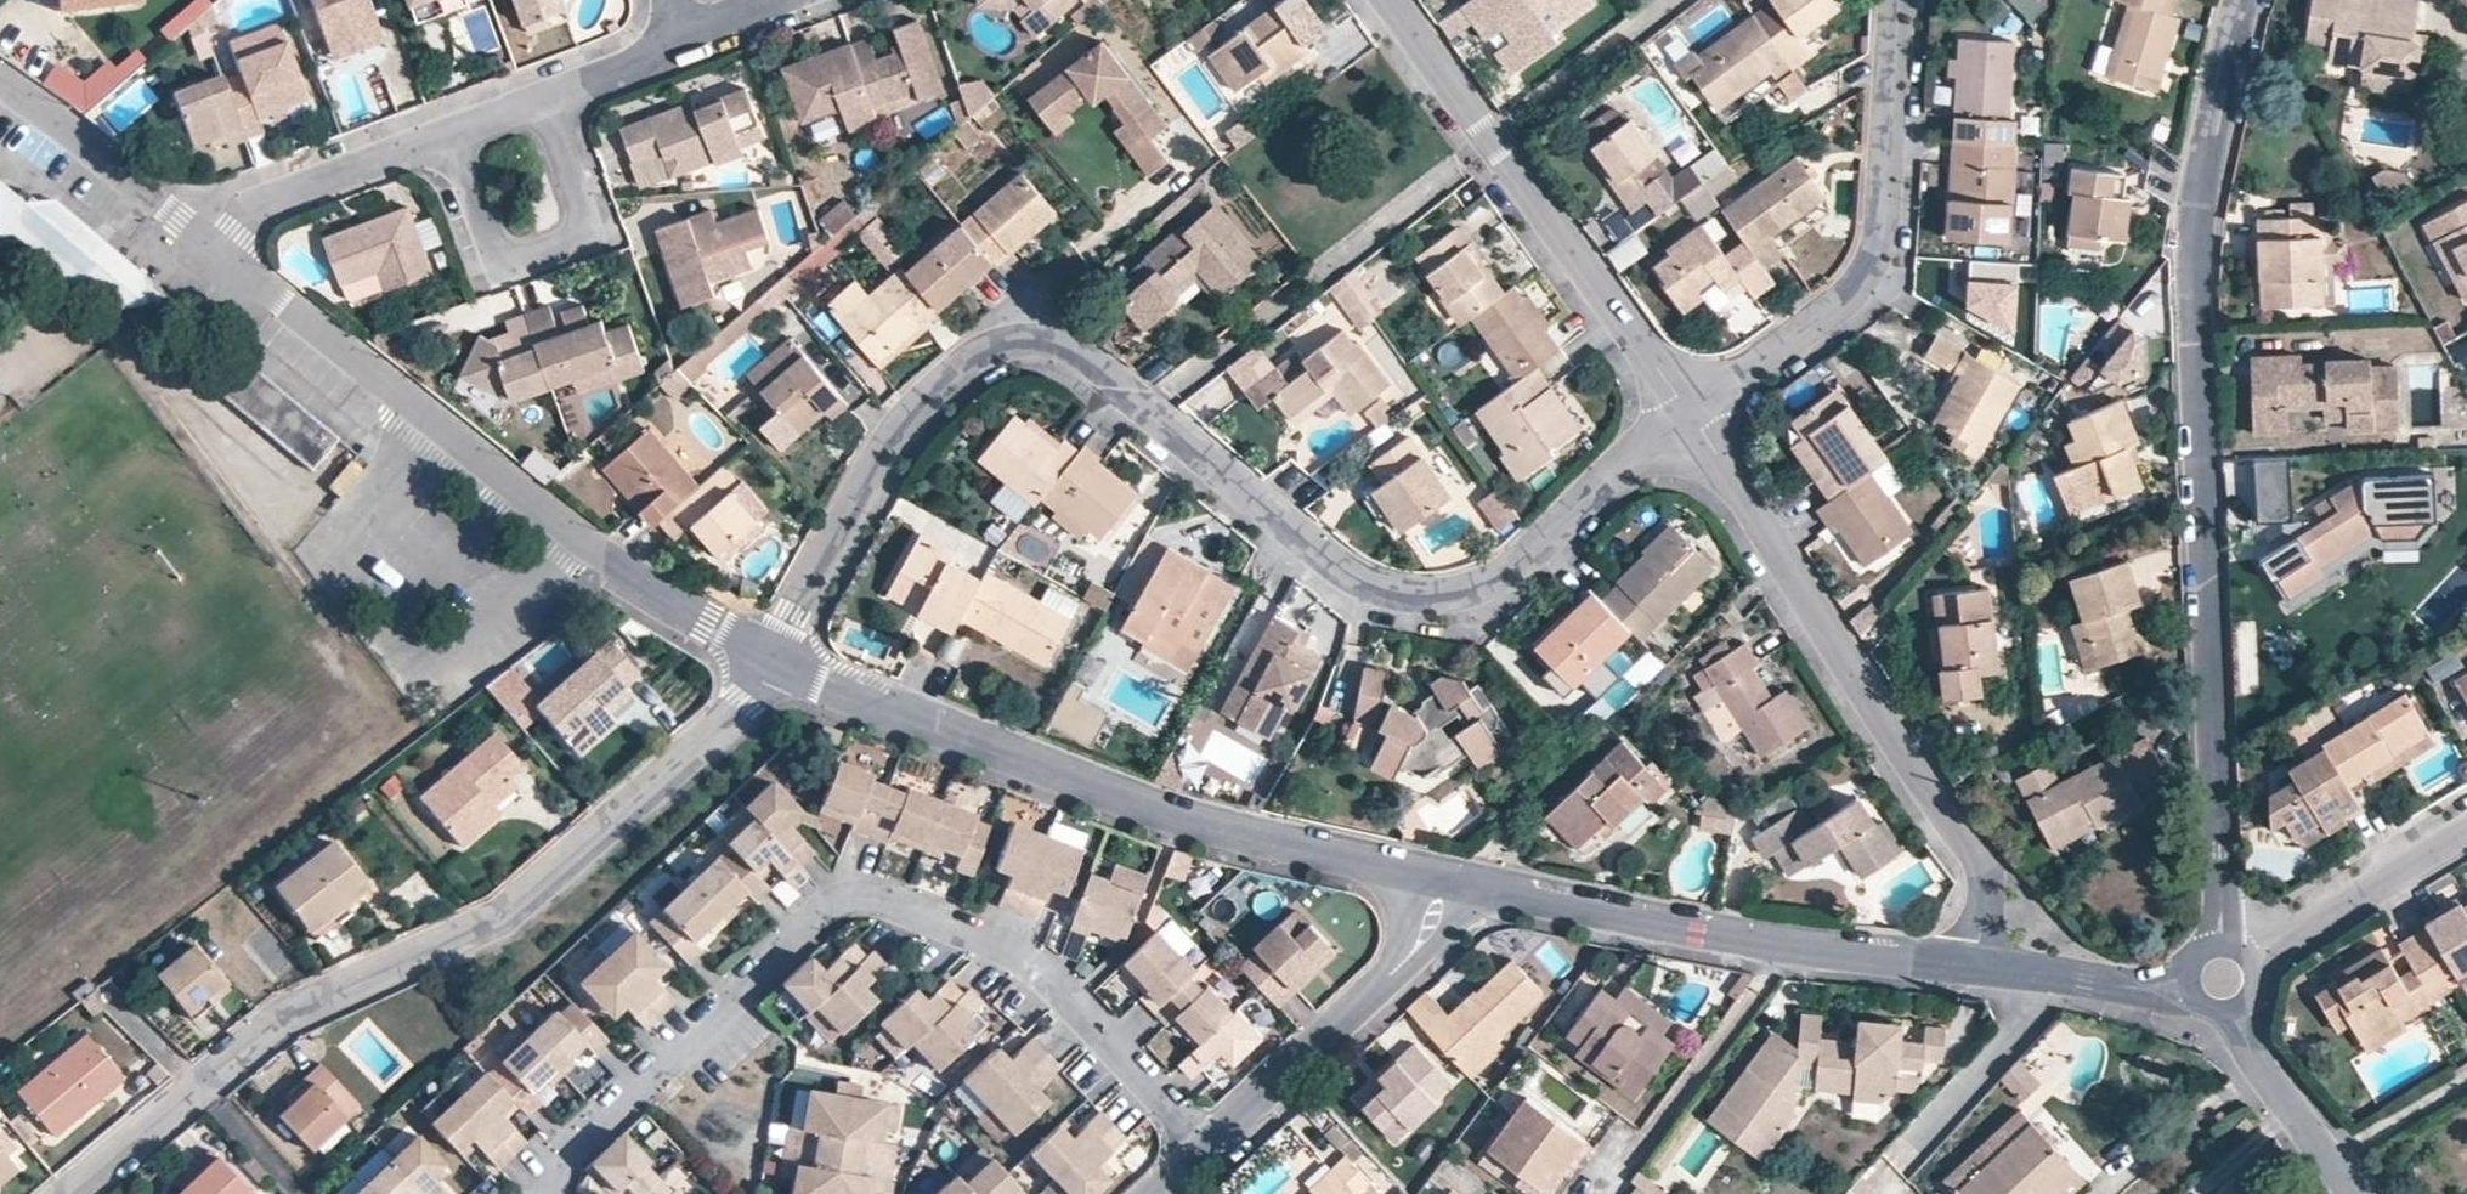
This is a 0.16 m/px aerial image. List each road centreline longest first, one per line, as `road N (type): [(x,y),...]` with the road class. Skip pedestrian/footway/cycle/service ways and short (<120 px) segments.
road 1 (residential): [(1686,411),(1483,579),(1438,591),(1395,590),(1353,573),(1077,354),(1053,344),(1005,342),(978,353),(893,428),(767,659)]
road 2 (residential): [(2246,0),(2203,172),(2194,267),(2225,947)]
road 3 (residential): [(767,659),(740,703),(503,915),(287,1014),(71,1193)]
road 4 (residential): [(1214,1146),(1049,971),(977,926),(867,892),(828,907),(575,1141),(557,1169),(554,1193)]
road 5 (residential): [(767,659),(1112,789),(1474,883)]
road 6 (residential): [(212,247),(585,542),(767,659)]
road 7 (residential): [(1686,411),(1980,855),(1987,884),(1979,964)]
road 8 (residential): [(1474,883),(1760,937),(1979,964)]
road 9 (residential): [(1386,0),(1686,411)]
road 10 (residential): [(1894,0),(1877,221),(1860,276),(1686,411)]
road 11 (residential): [(1474,883),(1393,978),(1214,1146)]
road 12 (residential): [(445,128),(493,251),(577,227),(585,214),(544,91)]
road 13 (residential): [(0,83),(212,247)]
road 14 (residential): [(445,128),(246,208),(212,247)]
road 15 (residential): [(2250,963),(2466,827)]
road 16 (residential): [(2230,1010),(2252,1057),(2356,1193)]
road 17 (residential): [(1979,964),(2113,988),(2192,986)]
road 18 (residential): [(678,40),(544,91)]

